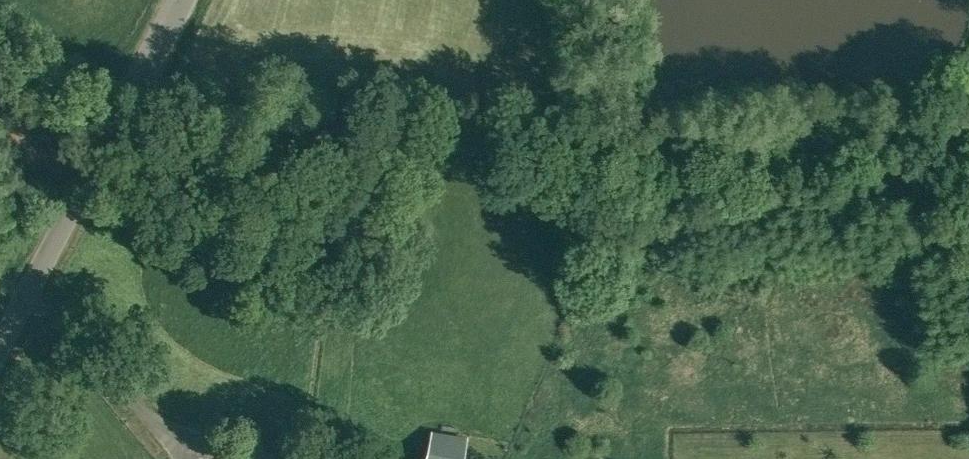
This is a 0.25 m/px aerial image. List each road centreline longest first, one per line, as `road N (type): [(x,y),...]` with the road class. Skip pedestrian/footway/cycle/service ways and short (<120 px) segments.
road 1 (tertiary): [(0,342),(175,0)]

